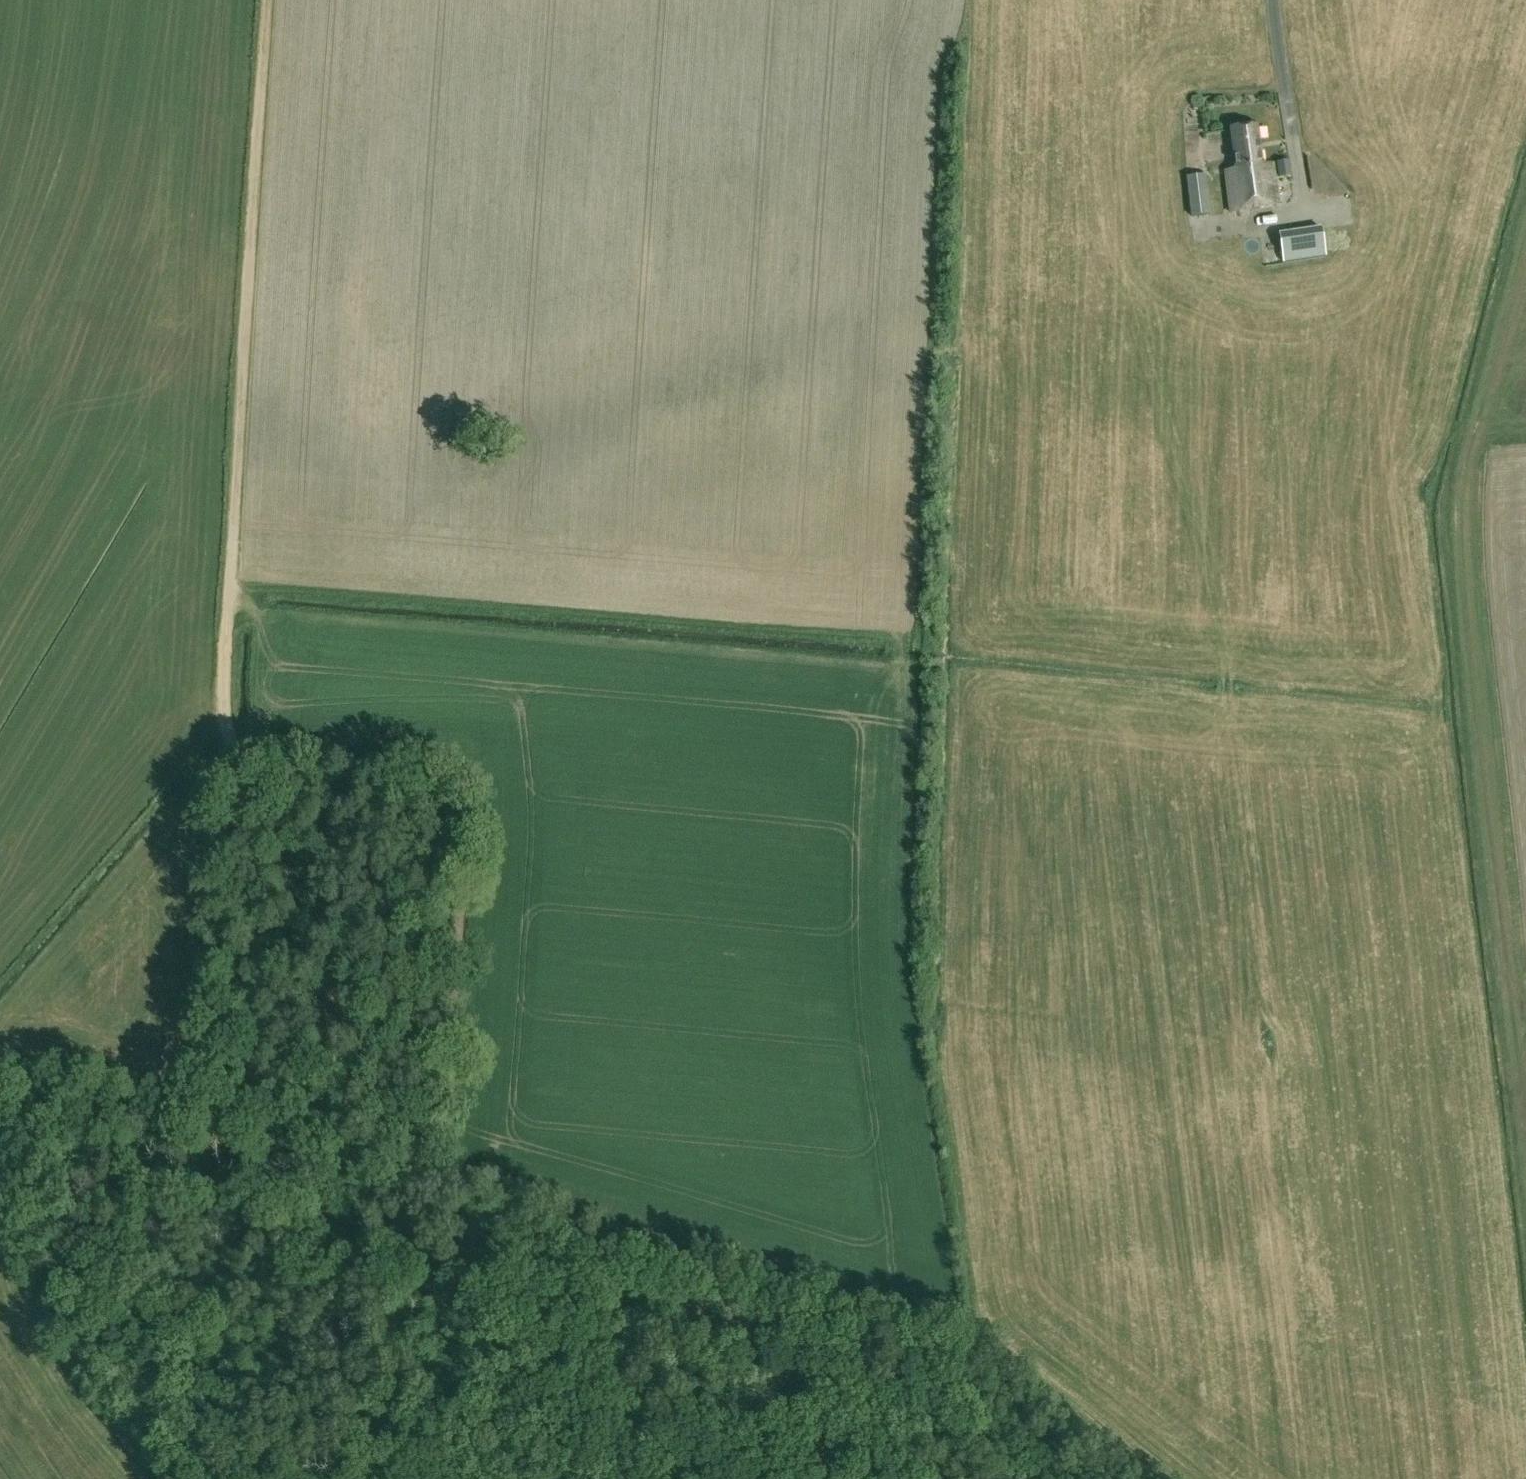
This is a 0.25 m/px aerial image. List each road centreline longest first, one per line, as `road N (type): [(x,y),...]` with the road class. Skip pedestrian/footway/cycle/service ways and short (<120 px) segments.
road 1 (track): [(231,589),(267,0)]
road 2 (track): [(624,618),(231,589)]
road 3 (track): [(231,589),(223,689),(231,761)]

